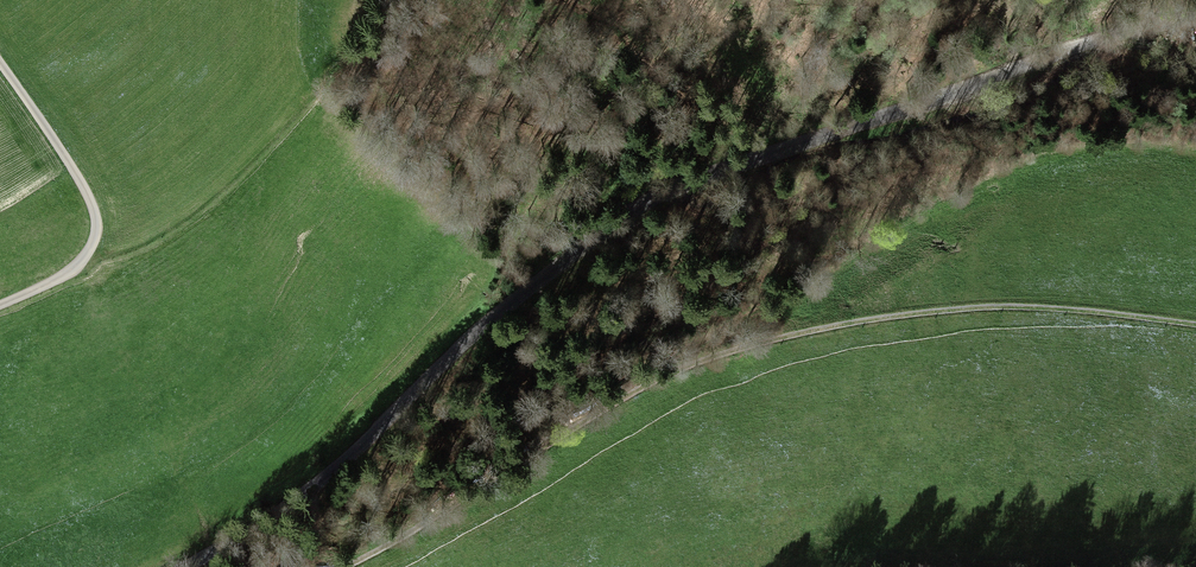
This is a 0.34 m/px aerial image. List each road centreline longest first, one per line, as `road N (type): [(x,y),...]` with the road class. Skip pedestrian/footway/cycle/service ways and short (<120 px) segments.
road 1 (unclassified): [(1195,22),(1042,50),(631,206),(294,504),(188,566)]
road 2 (track): [(351,566),(634,392),(736,354),(842,325),(969,309),(1195,327)]
road 3 (residential): [(0,311),(60,290),(88,262),(99,231),(0,61)]

